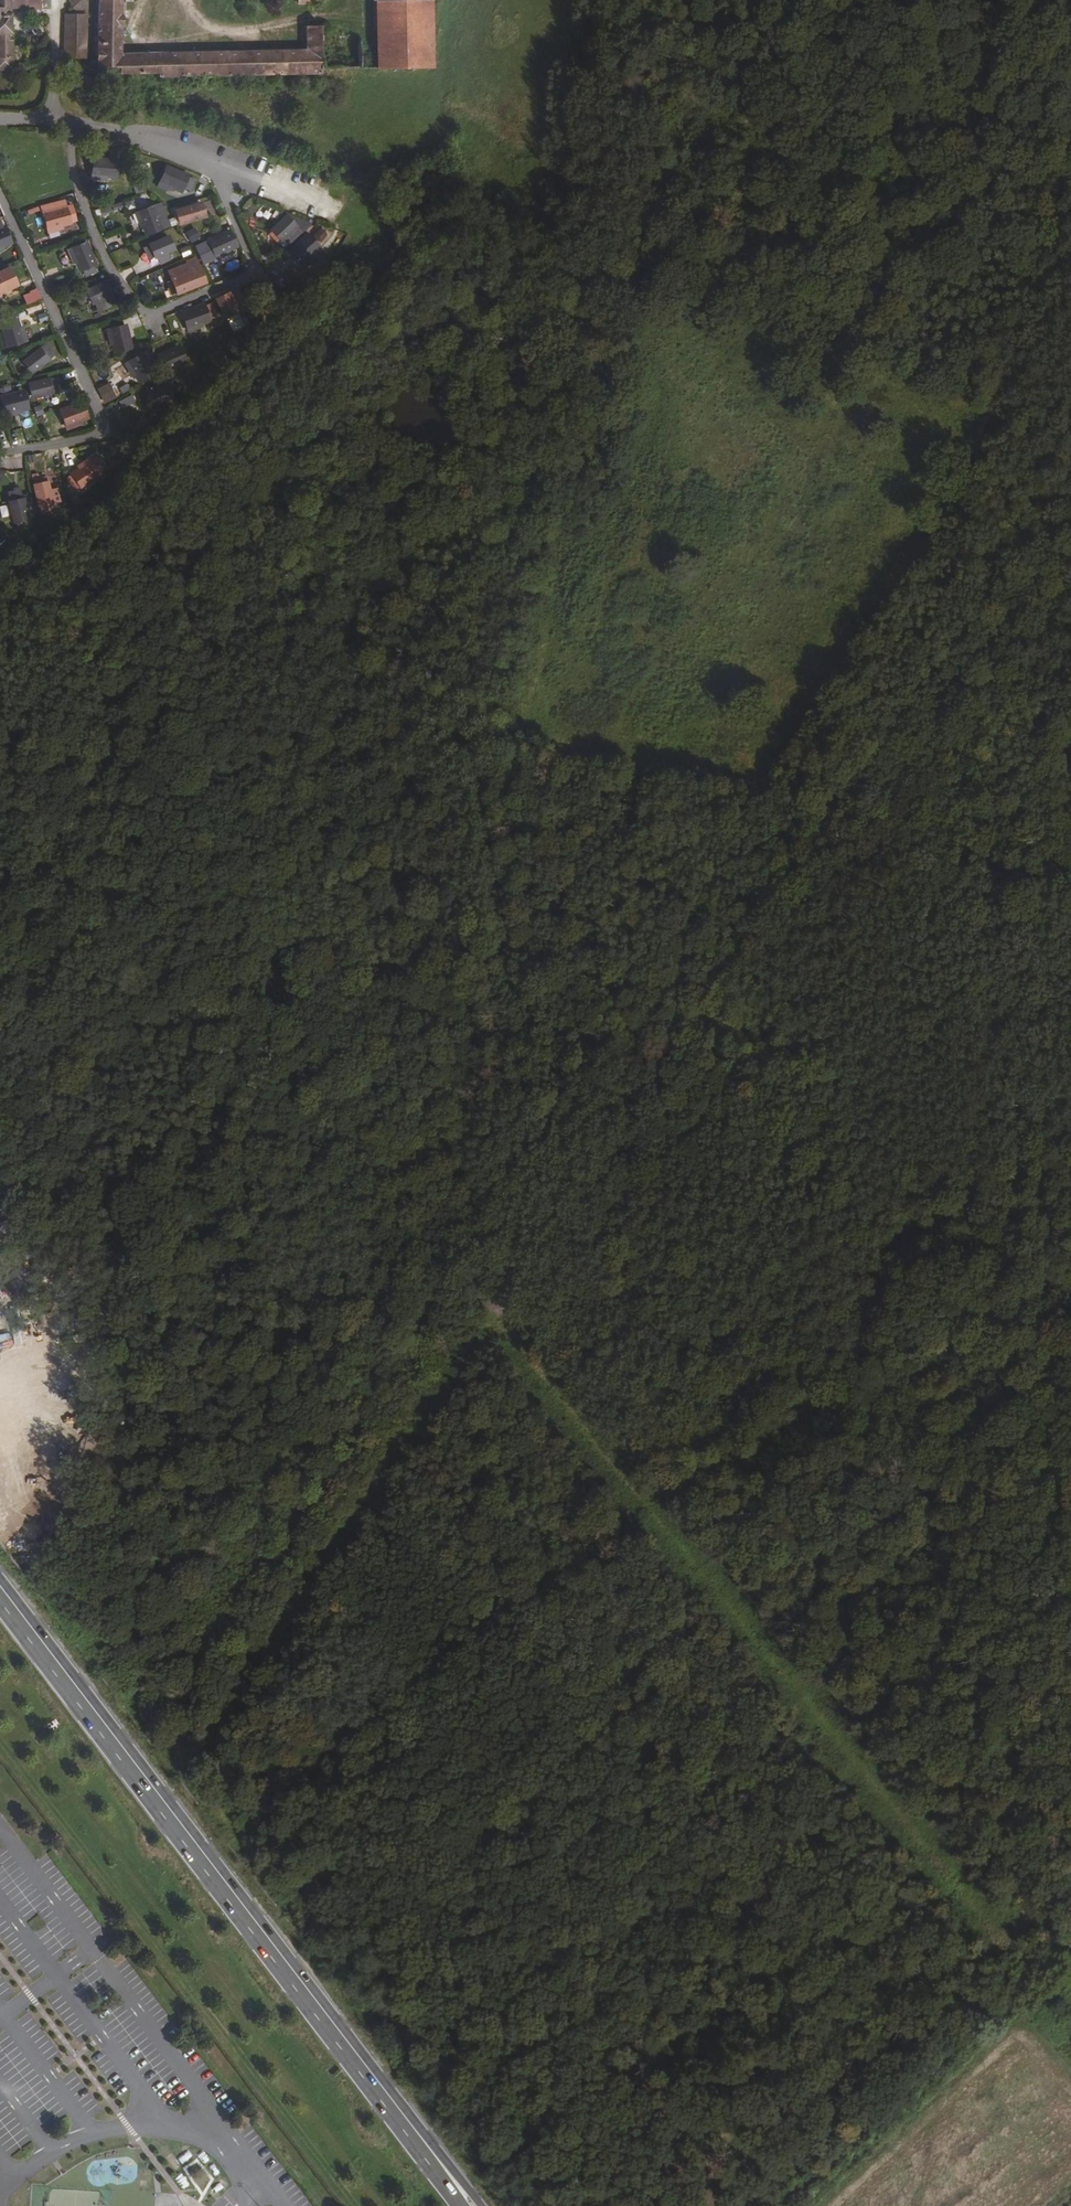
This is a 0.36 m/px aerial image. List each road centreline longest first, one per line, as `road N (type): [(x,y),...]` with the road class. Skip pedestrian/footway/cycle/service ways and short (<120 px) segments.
road 1 (primary): [(0,1599),(439,2160)]

